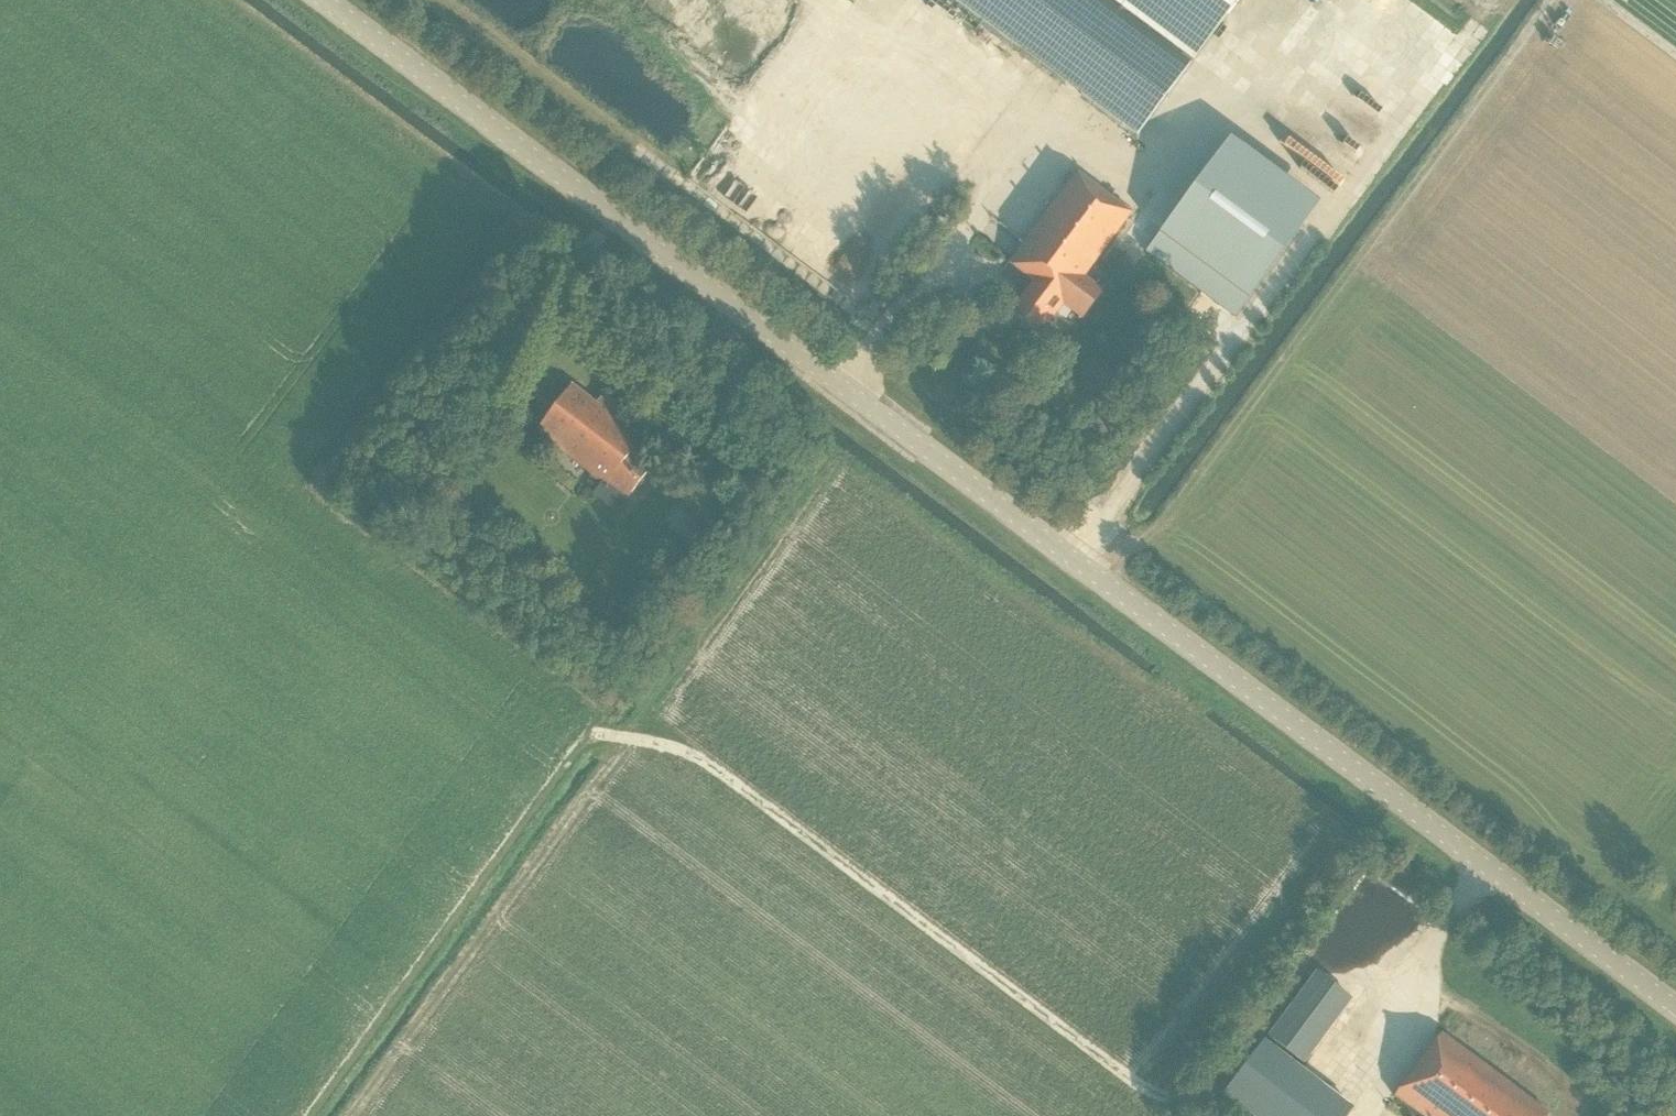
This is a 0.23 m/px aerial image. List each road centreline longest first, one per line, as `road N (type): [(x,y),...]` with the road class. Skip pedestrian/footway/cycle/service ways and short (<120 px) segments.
road 1 (unclassified): [(1675,1011),(322,0)]

